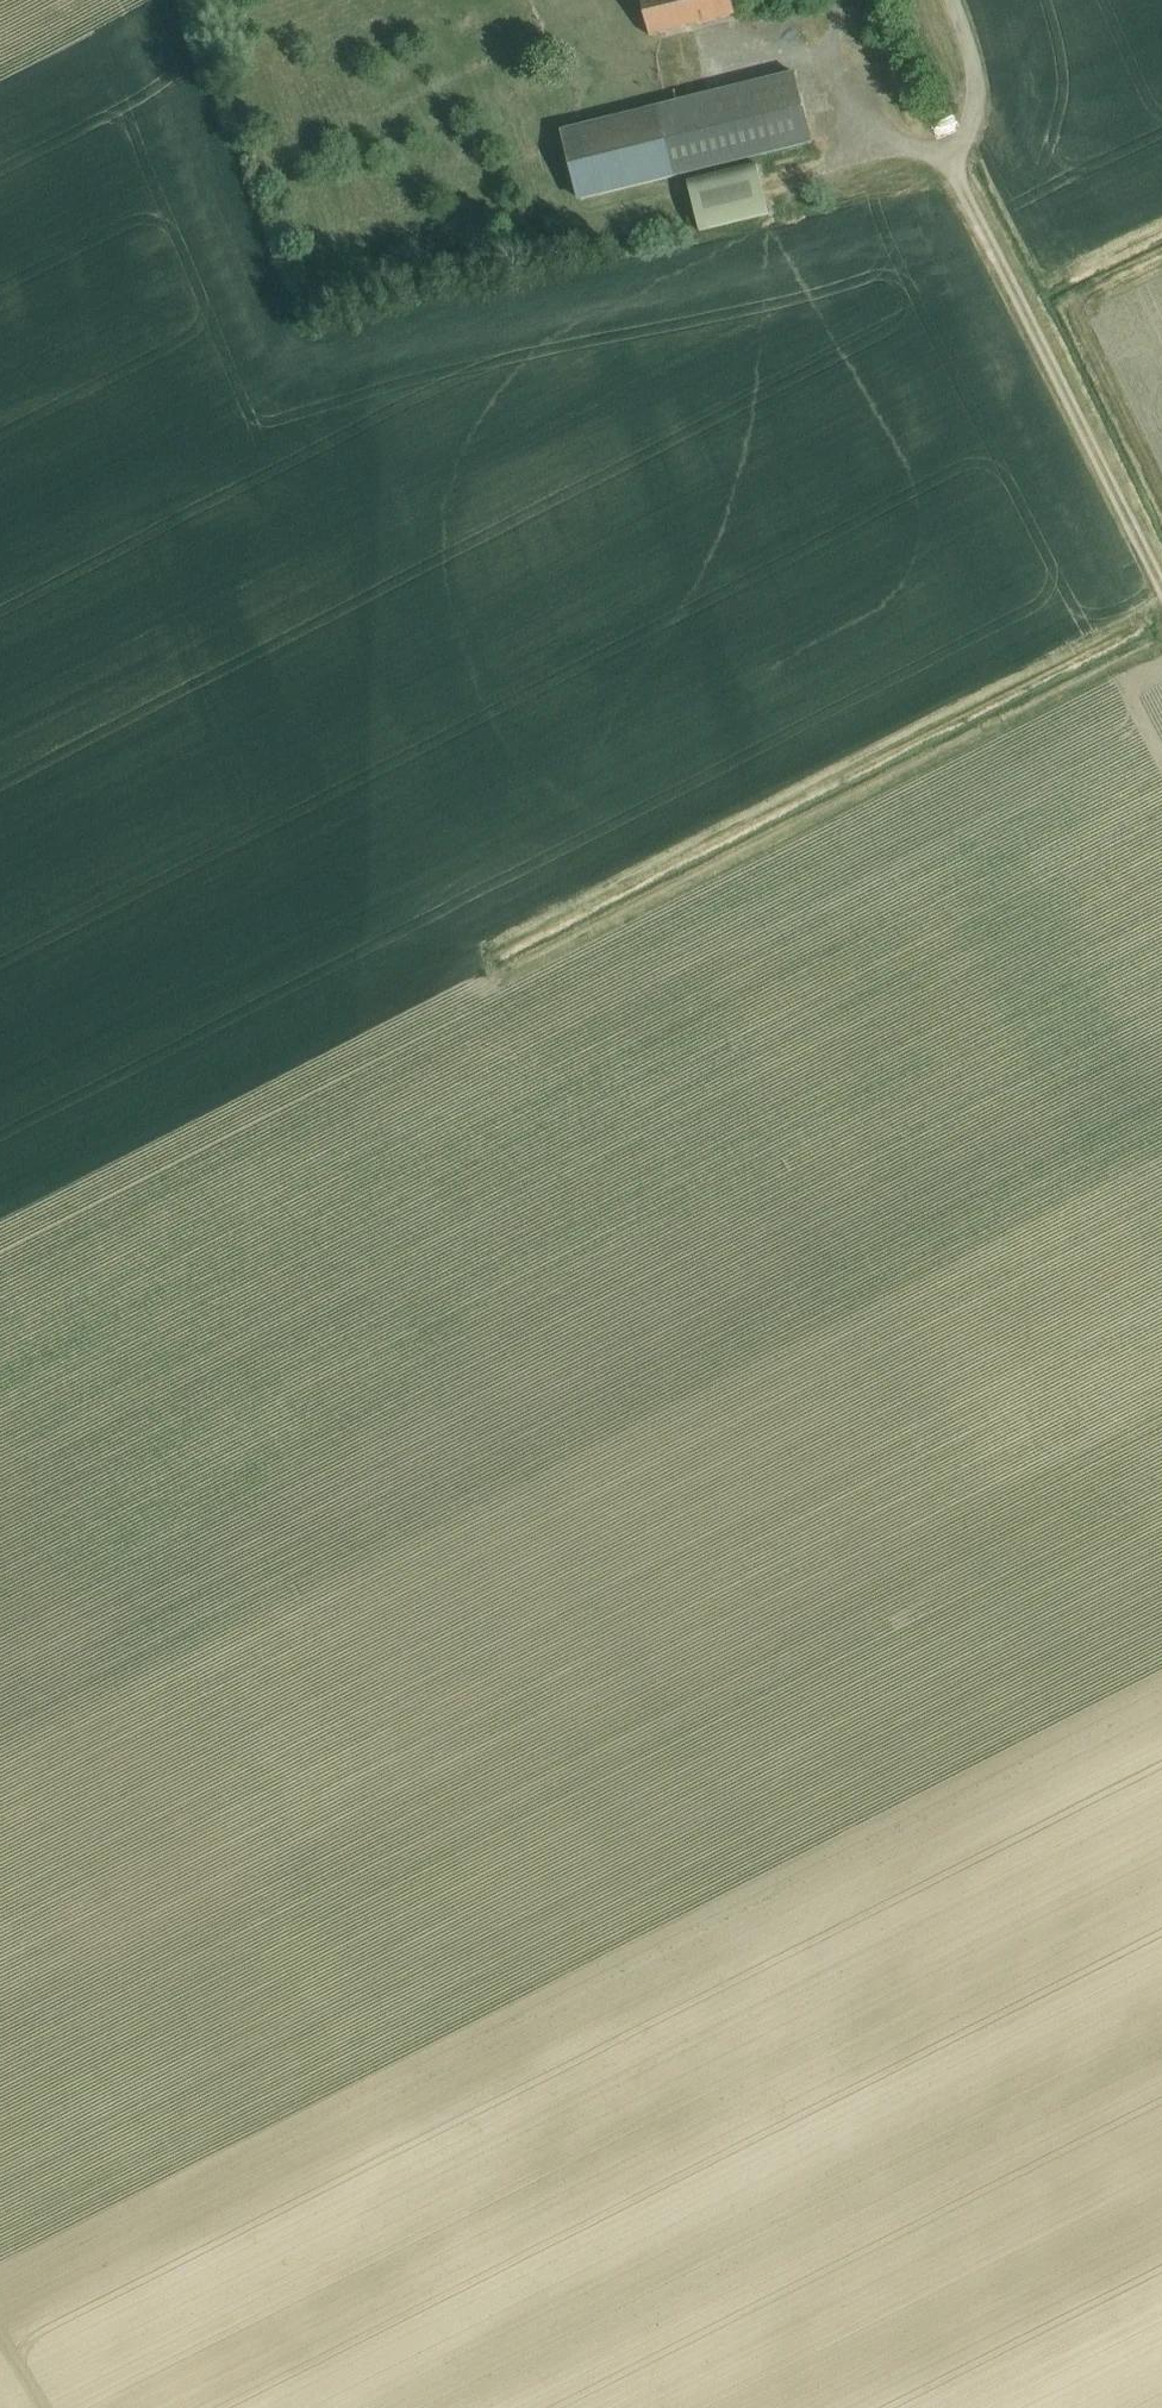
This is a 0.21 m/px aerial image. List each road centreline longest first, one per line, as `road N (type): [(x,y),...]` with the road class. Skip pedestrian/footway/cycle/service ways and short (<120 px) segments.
road 1 (track): [(1161,592),(949,149)]
road 2 (unclassified): [(949,149),(976,121),(977,65),(950,0)]

